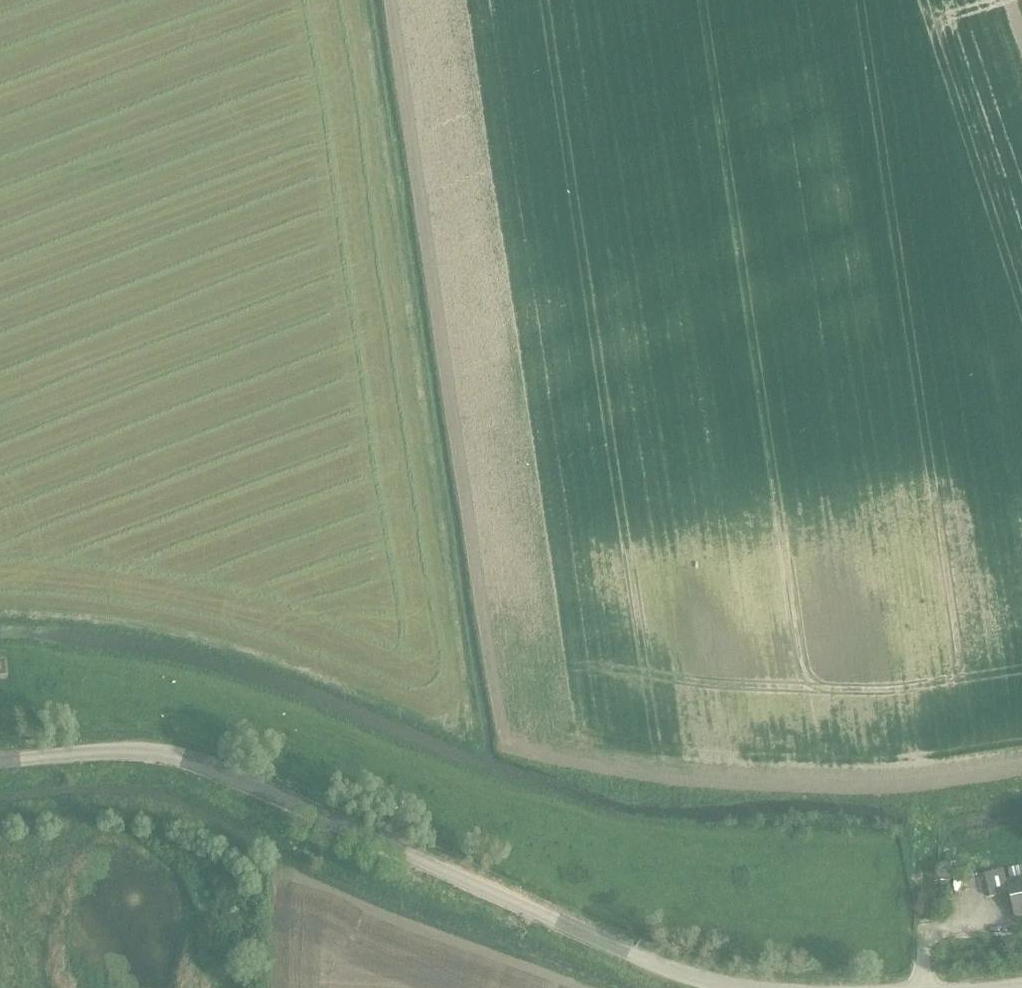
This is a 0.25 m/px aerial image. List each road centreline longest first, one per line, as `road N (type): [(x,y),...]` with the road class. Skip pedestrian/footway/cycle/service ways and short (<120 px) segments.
road 1 (unclassified): [(0,760),(168,756),(616,949),(688,974),(769,987)]

